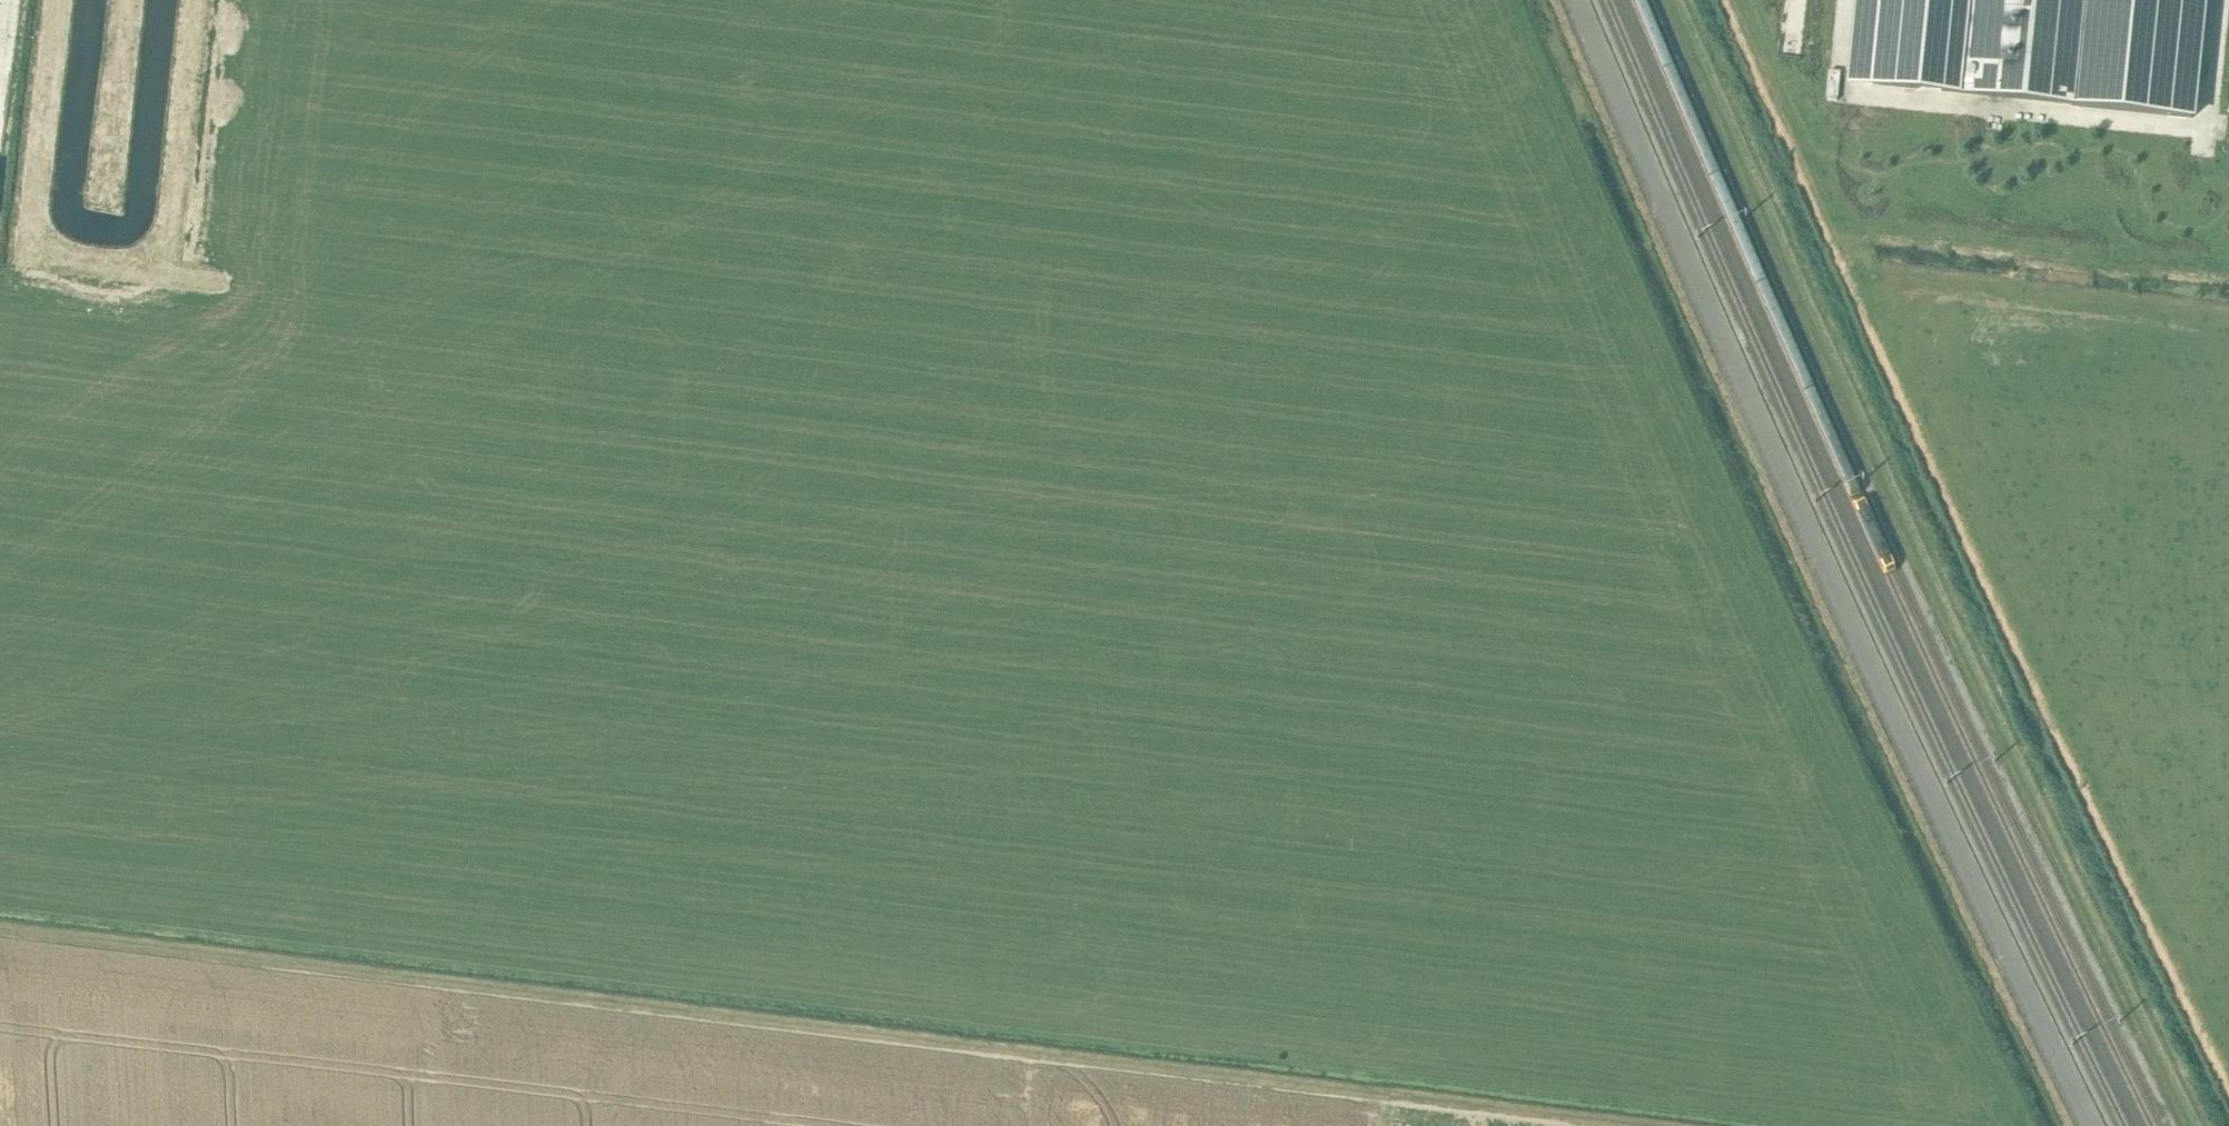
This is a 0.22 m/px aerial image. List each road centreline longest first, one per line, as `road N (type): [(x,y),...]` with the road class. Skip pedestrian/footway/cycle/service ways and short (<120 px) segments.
road 1 (track): [(1673,0),(1879,472),(2191,1125)]

